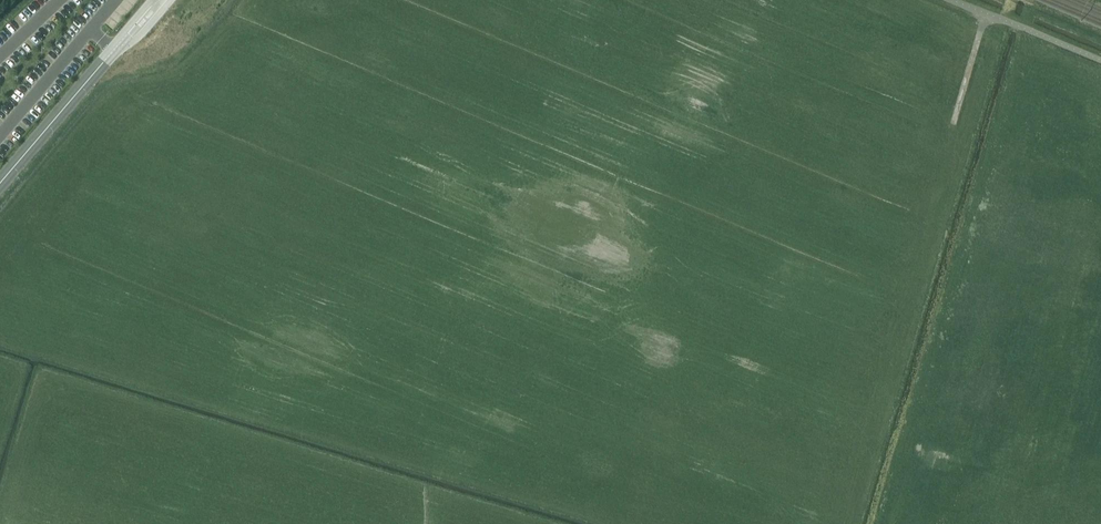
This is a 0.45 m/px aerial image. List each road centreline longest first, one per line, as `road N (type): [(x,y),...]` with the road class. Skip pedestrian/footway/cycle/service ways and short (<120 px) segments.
road 1 (unclassified): [(162,0),(0,182)]

